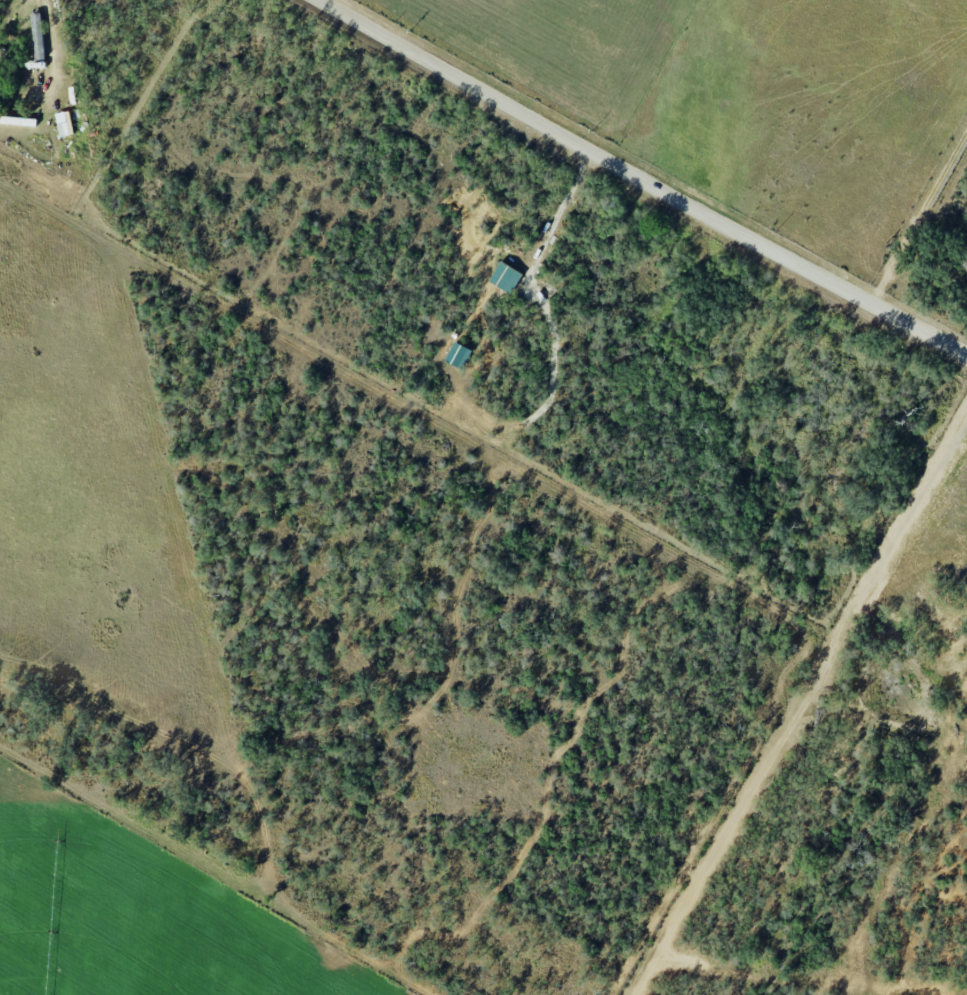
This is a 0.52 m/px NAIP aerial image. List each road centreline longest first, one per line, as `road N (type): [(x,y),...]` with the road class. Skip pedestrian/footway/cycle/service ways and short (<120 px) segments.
road 1 (residential): [(966,355),(319,0)]

